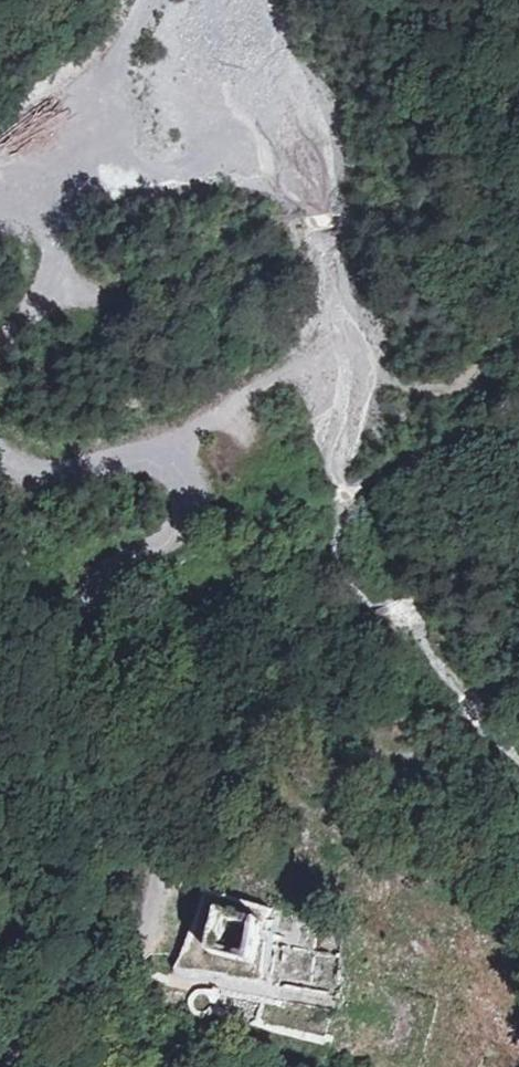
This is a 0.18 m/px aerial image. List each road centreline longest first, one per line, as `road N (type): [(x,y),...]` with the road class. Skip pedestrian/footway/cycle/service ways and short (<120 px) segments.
road 1 (track): [(518,312),(474,375),(455,388),(398,386),(352,355),(315,351),(255,384),(166,452),(181,476),(188,516),(171,545),(97,577),(82,627),(95,738),(152,849),(154,913),(126,971),(28,1066)]
road 2 (unclassified): [(518,864),(488,827),(381,749),(272,690),(147,639),(82,627)]
road 3 (track): [(518,249),(466,173),(413,0)]

